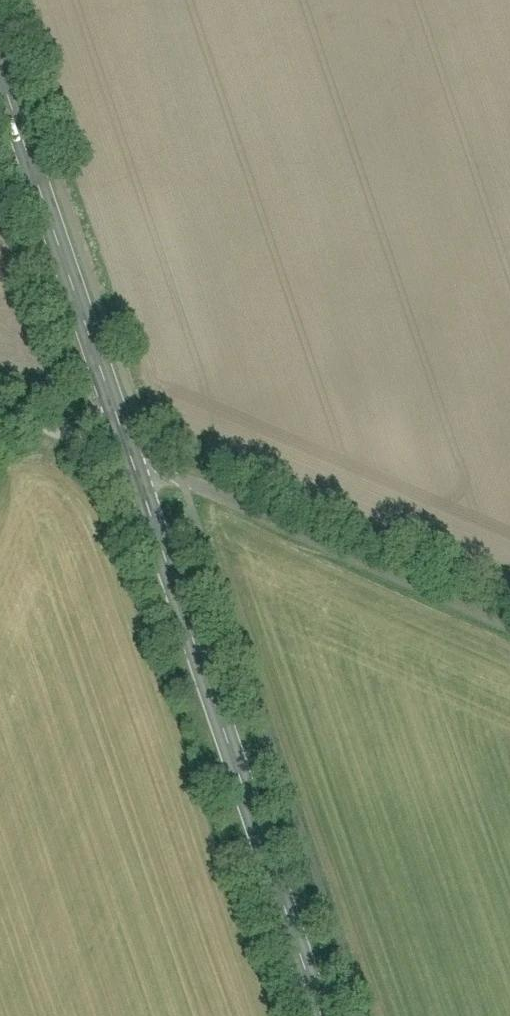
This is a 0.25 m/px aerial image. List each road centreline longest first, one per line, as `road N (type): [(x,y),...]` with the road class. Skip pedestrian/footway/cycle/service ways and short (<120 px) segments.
road 1 (track): [(0,375),(509,596)]
road 2 (tertiary): [(161,552),(0,66)]
road 3 (tertiary): [(161,552),(327,1015)]

